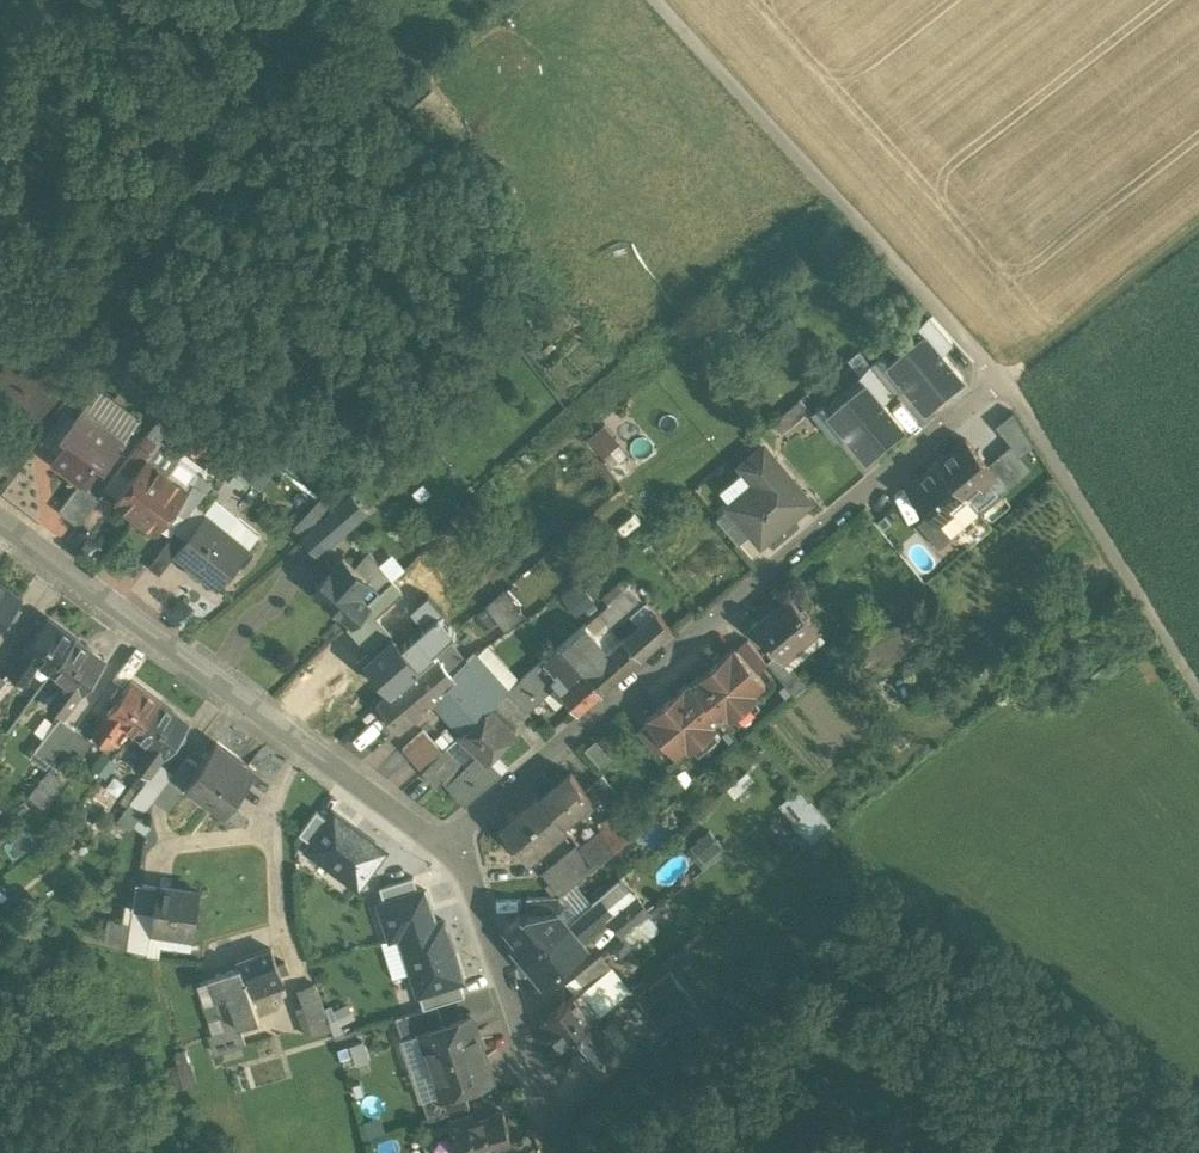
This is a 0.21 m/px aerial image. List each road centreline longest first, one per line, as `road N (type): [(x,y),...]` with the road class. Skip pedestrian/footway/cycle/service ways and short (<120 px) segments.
road 1 (residential): [(450,843),(1004,381)]
road 2 (residential): [(0,520),(450,843)]
road 3 (track): [(652,0),(1004,381)]
road 4 (track): [(1004,381),(1198,690)]
road 5 (residential): [(450,843),(561,1151)]
road 6 (track): [(1004,381),(1198,233)]

